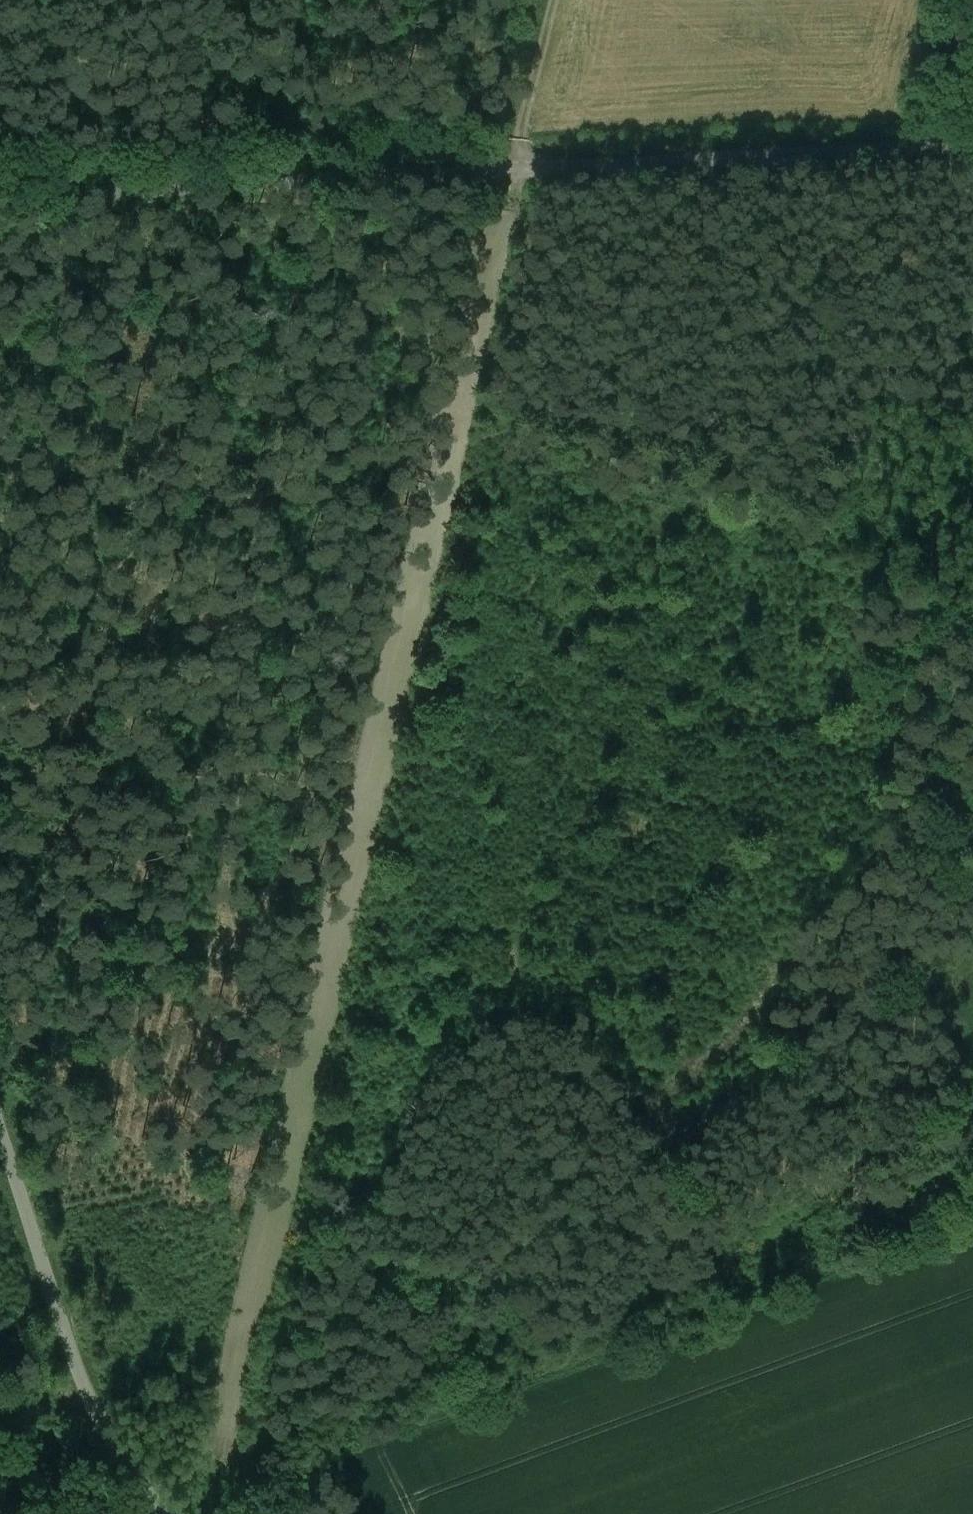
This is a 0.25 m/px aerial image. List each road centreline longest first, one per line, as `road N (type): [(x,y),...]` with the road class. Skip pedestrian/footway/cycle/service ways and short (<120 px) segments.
road 1 (unclassified): [(972,142),(0,199)]
road 2 (unclassified): [(178,1513),(105,1401),(0,1099)]

